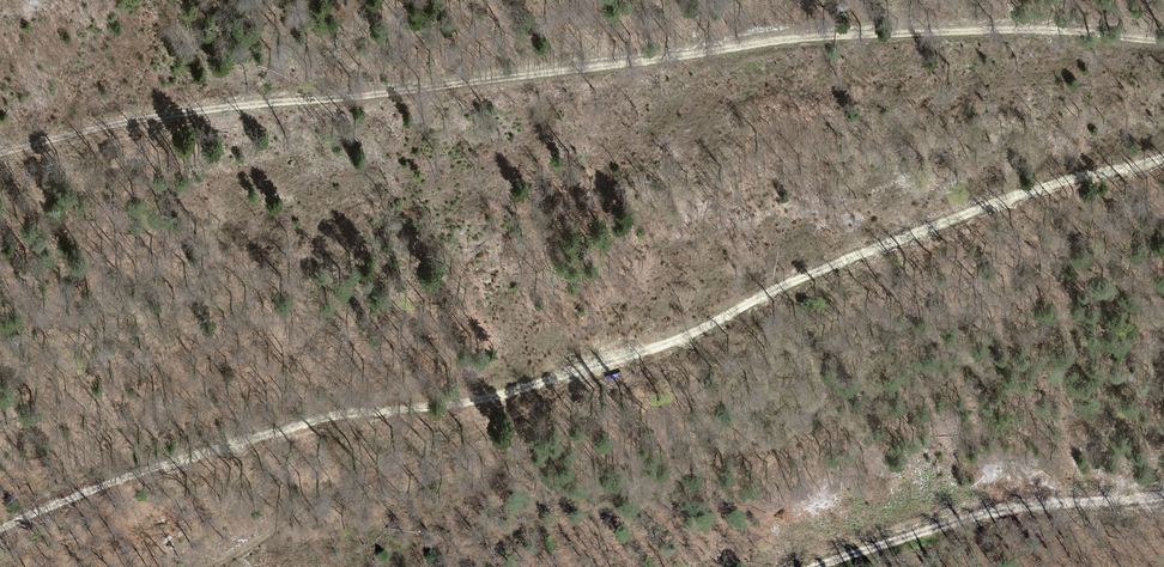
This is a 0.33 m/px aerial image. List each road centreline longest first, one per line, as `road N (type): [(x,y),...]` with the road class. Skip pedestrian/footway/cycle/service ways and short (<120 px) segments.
road 1 (track): [(0,529),(149,469),(324,418),(479,401),(607,363),(960,216),(1163,157)]
road 2 (track): [(1163,44),(987,33),(837,39),(175,115),(0,154)]
road 3 (track): [(212,566),(289,515),(540,409),(607,363)]
road 4 (track): [(817,566),(961,519),(1163,497)]

